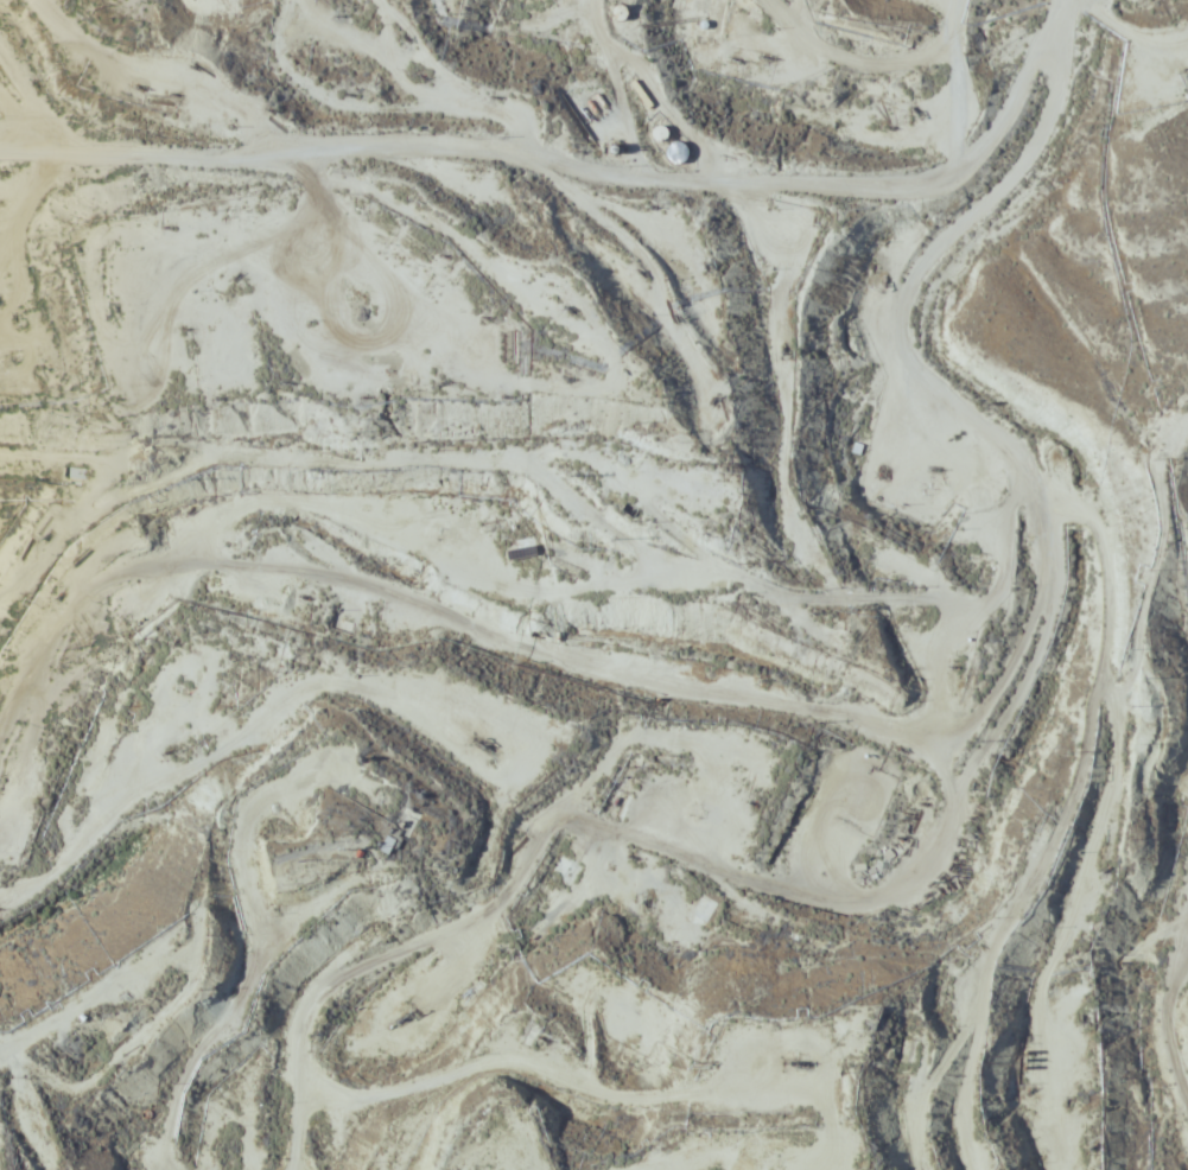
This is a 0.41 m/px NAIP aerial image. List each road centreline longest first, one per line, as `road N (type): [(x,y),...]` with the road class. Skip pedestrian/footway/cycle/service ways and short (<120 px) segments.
road 1 (residential): [(168,1169),(171,1076),(241,999),(246,921),(235,812),(316,720),(333,711),(367,719),(426,764),(538,818),(769,890),(828,905),(852,903),(910,866),(939,837),(1029,676),(1054,579)]
road 2 (residential): [(1046,496),(1054,579),(972,731),(939,746),(647,693),(512,650),(357,587),(151,568),(104,584),(68,617),(0,741)]
road 3 (residential): [(1064,0),(1006,139),(983,167),(951,185),(621,184),(468,153),(144,165),(0,159)]
road 4 (residential): [(1078,0),(1063,97),(1028,172),(922,280),(907,318),(915,357),(934,381),(1012,439),(1046,496),(1107,536),(1101,675),(1081,788)]
road 5 (residential): [(317,1169),(356,1117),(380,1100),(471,1072),(510,1073),(548,1090),(604,1100),(799,1093)]
road 6 (residential): [(1104,649),(1119,701),(1123,774),(1082,899),(1049,962)]
road 7 (residential): [(280,159),(237,112),(208,95),(113,70),(97,57),(88,25),(101,0)]
road 8 (residential): [(0,1047),(78,1017),(158,967)]

